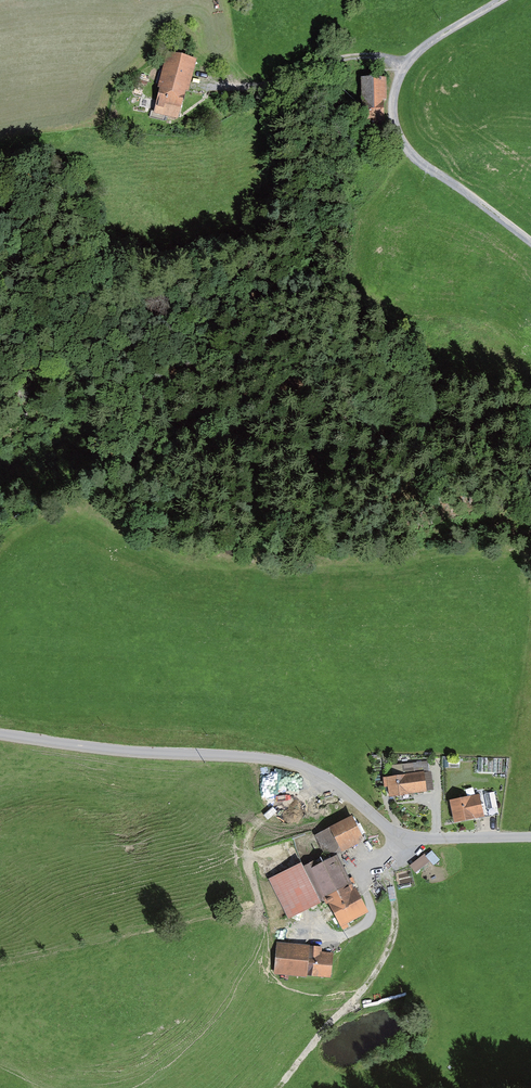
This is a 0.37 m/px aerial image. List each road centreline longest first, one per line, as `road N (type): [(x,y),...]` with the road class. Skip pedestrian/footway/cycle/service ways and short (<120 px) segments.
road 1 (residential): [(0,735),(289,762),(392,835),(530,836)]
road 2 (track): [(530,241),(399,137),(392,111),(404,62)]
road 3 (track): [(404,62),(355,58),(239,87)]

